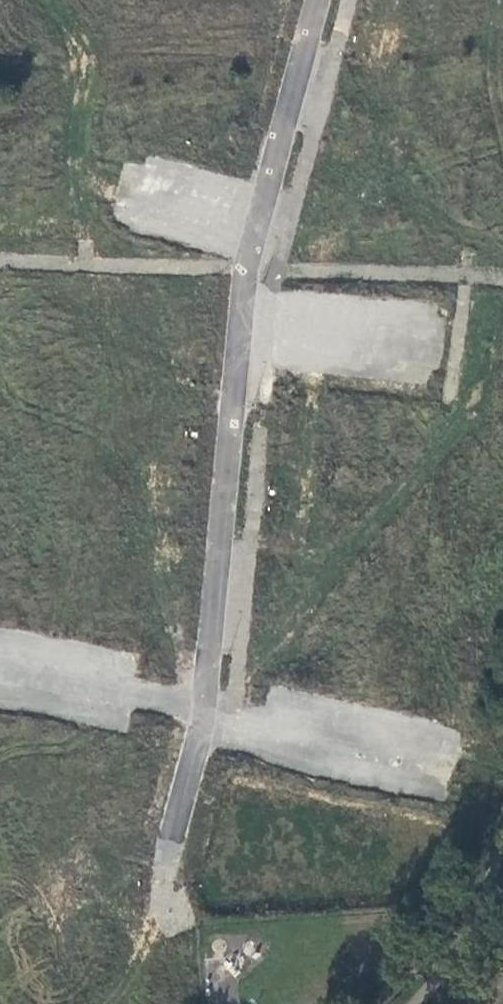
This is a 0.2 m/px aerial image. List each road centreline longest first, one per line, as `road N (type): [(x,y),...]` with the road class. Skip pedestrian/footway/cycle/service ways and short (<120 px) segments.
road 1 (residential): [(315,0),(243,272),(230,429)]
road 2 (residential): [(220,550),(425,584),(449,458)]
road 3 (residential): [(441,779),(205,724)]
road 4 (residential): [(0,413),(230,429)]
road 5 (unclassified): [(411,1003),(449,957),(502,813)]
road 6 (residential): [(205,724),(0,667)]
road 7 (residential): [(220,550),(205,724)]
road 8 (residential): [(230,429),(220,550)]

